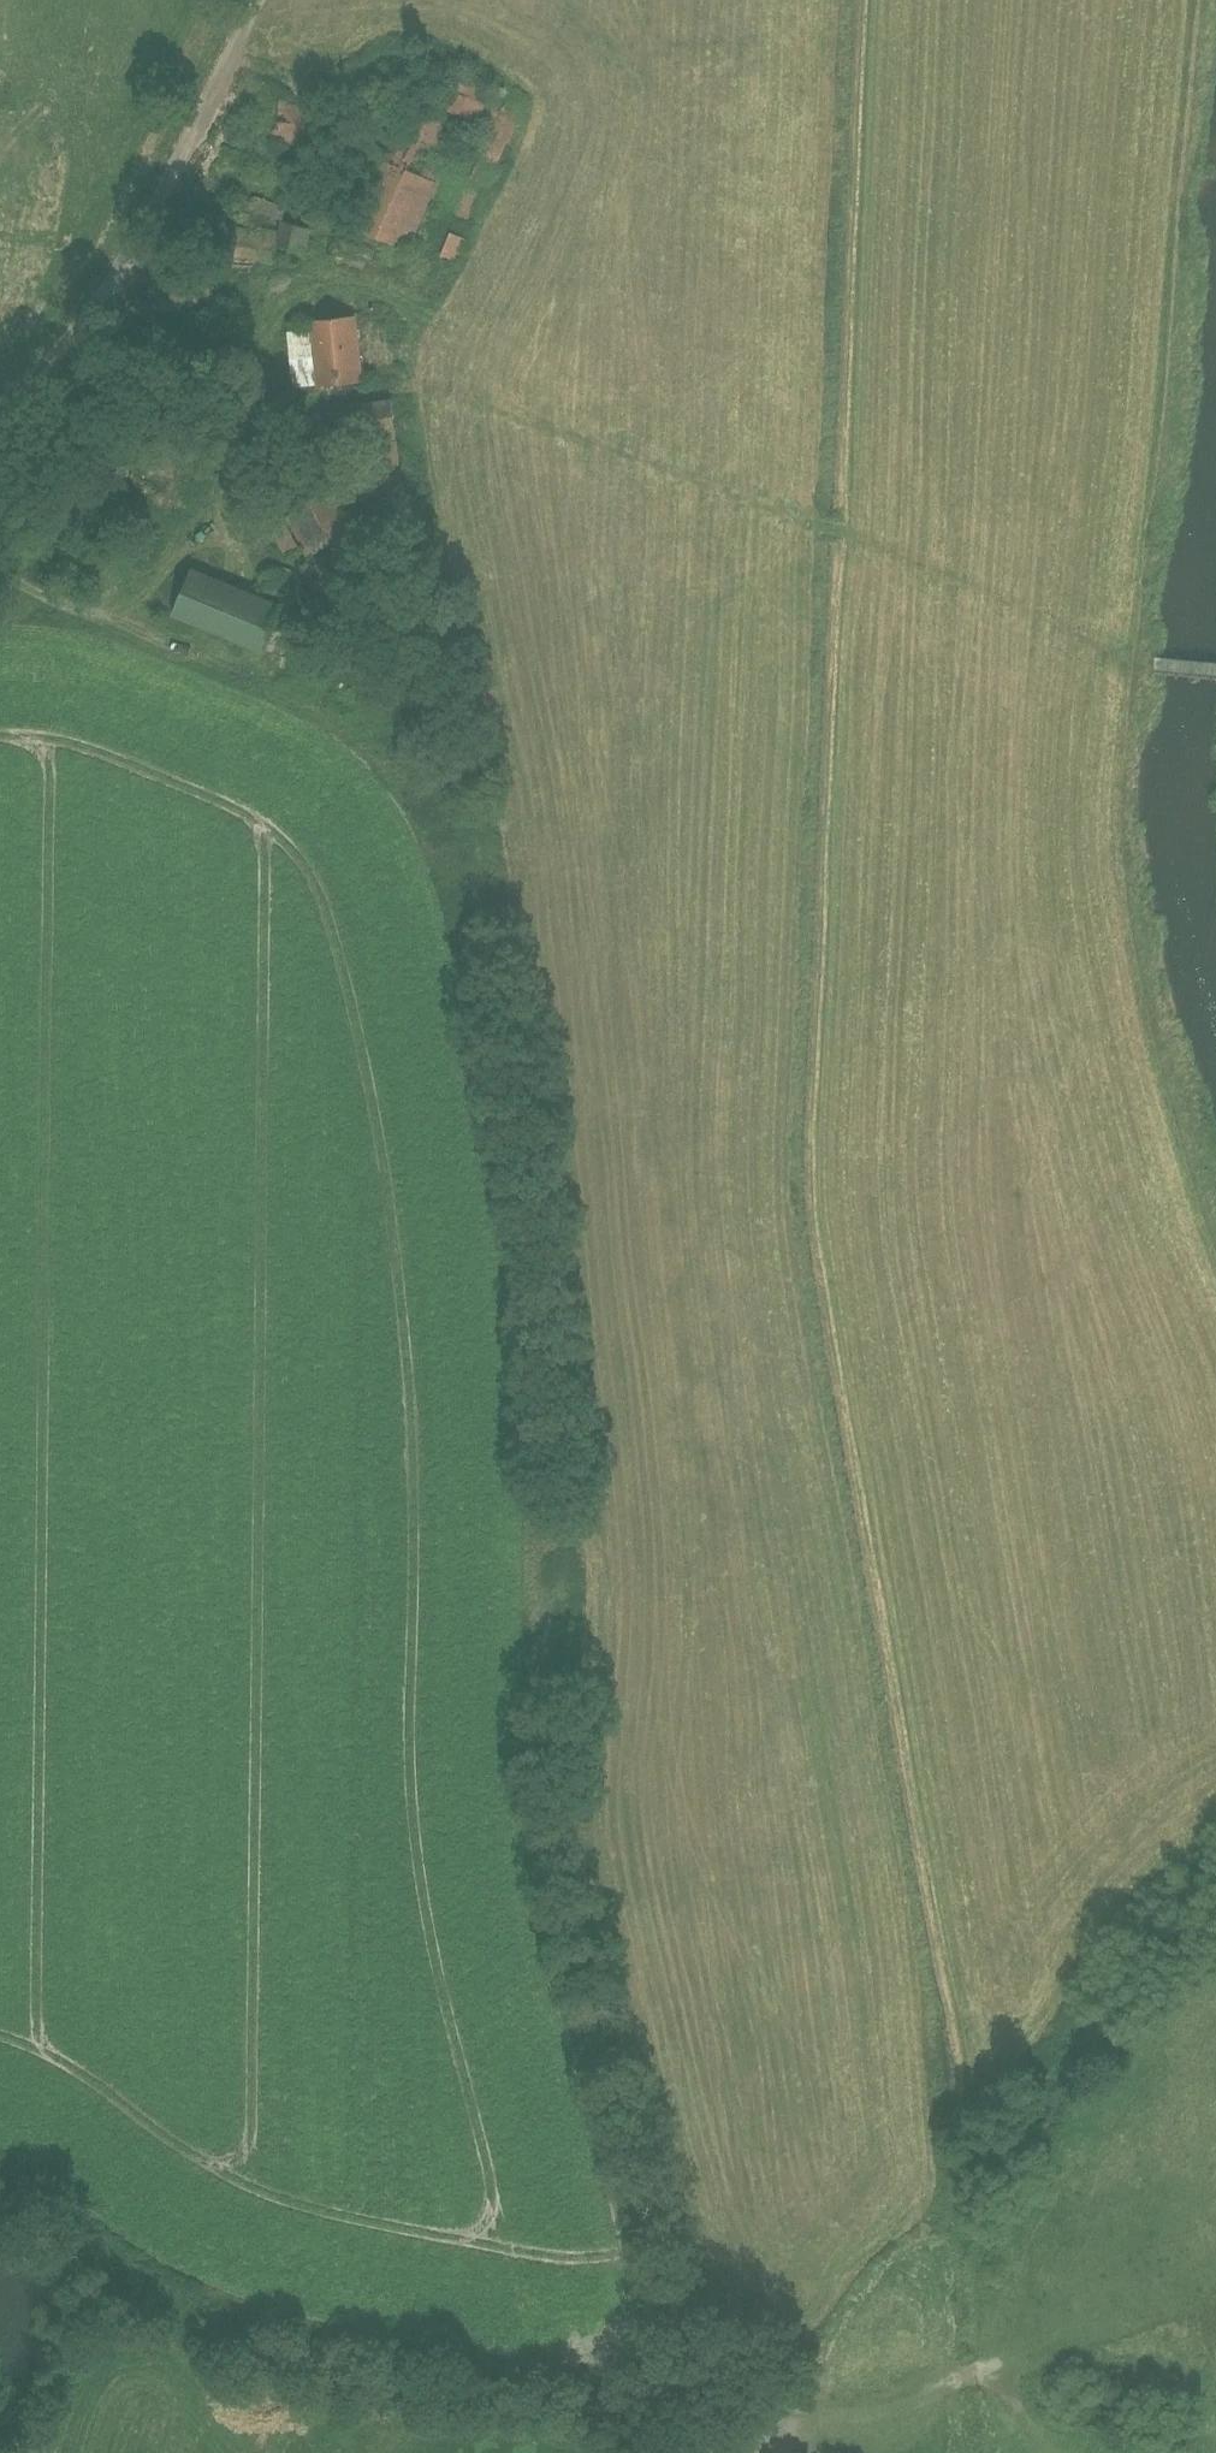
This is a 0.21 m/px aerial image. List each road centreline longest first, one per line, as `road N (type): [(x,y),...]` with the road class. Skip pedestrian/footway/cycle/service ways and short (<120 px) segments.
road 1 (track): [(0,407),(76,332),(257,0)]

